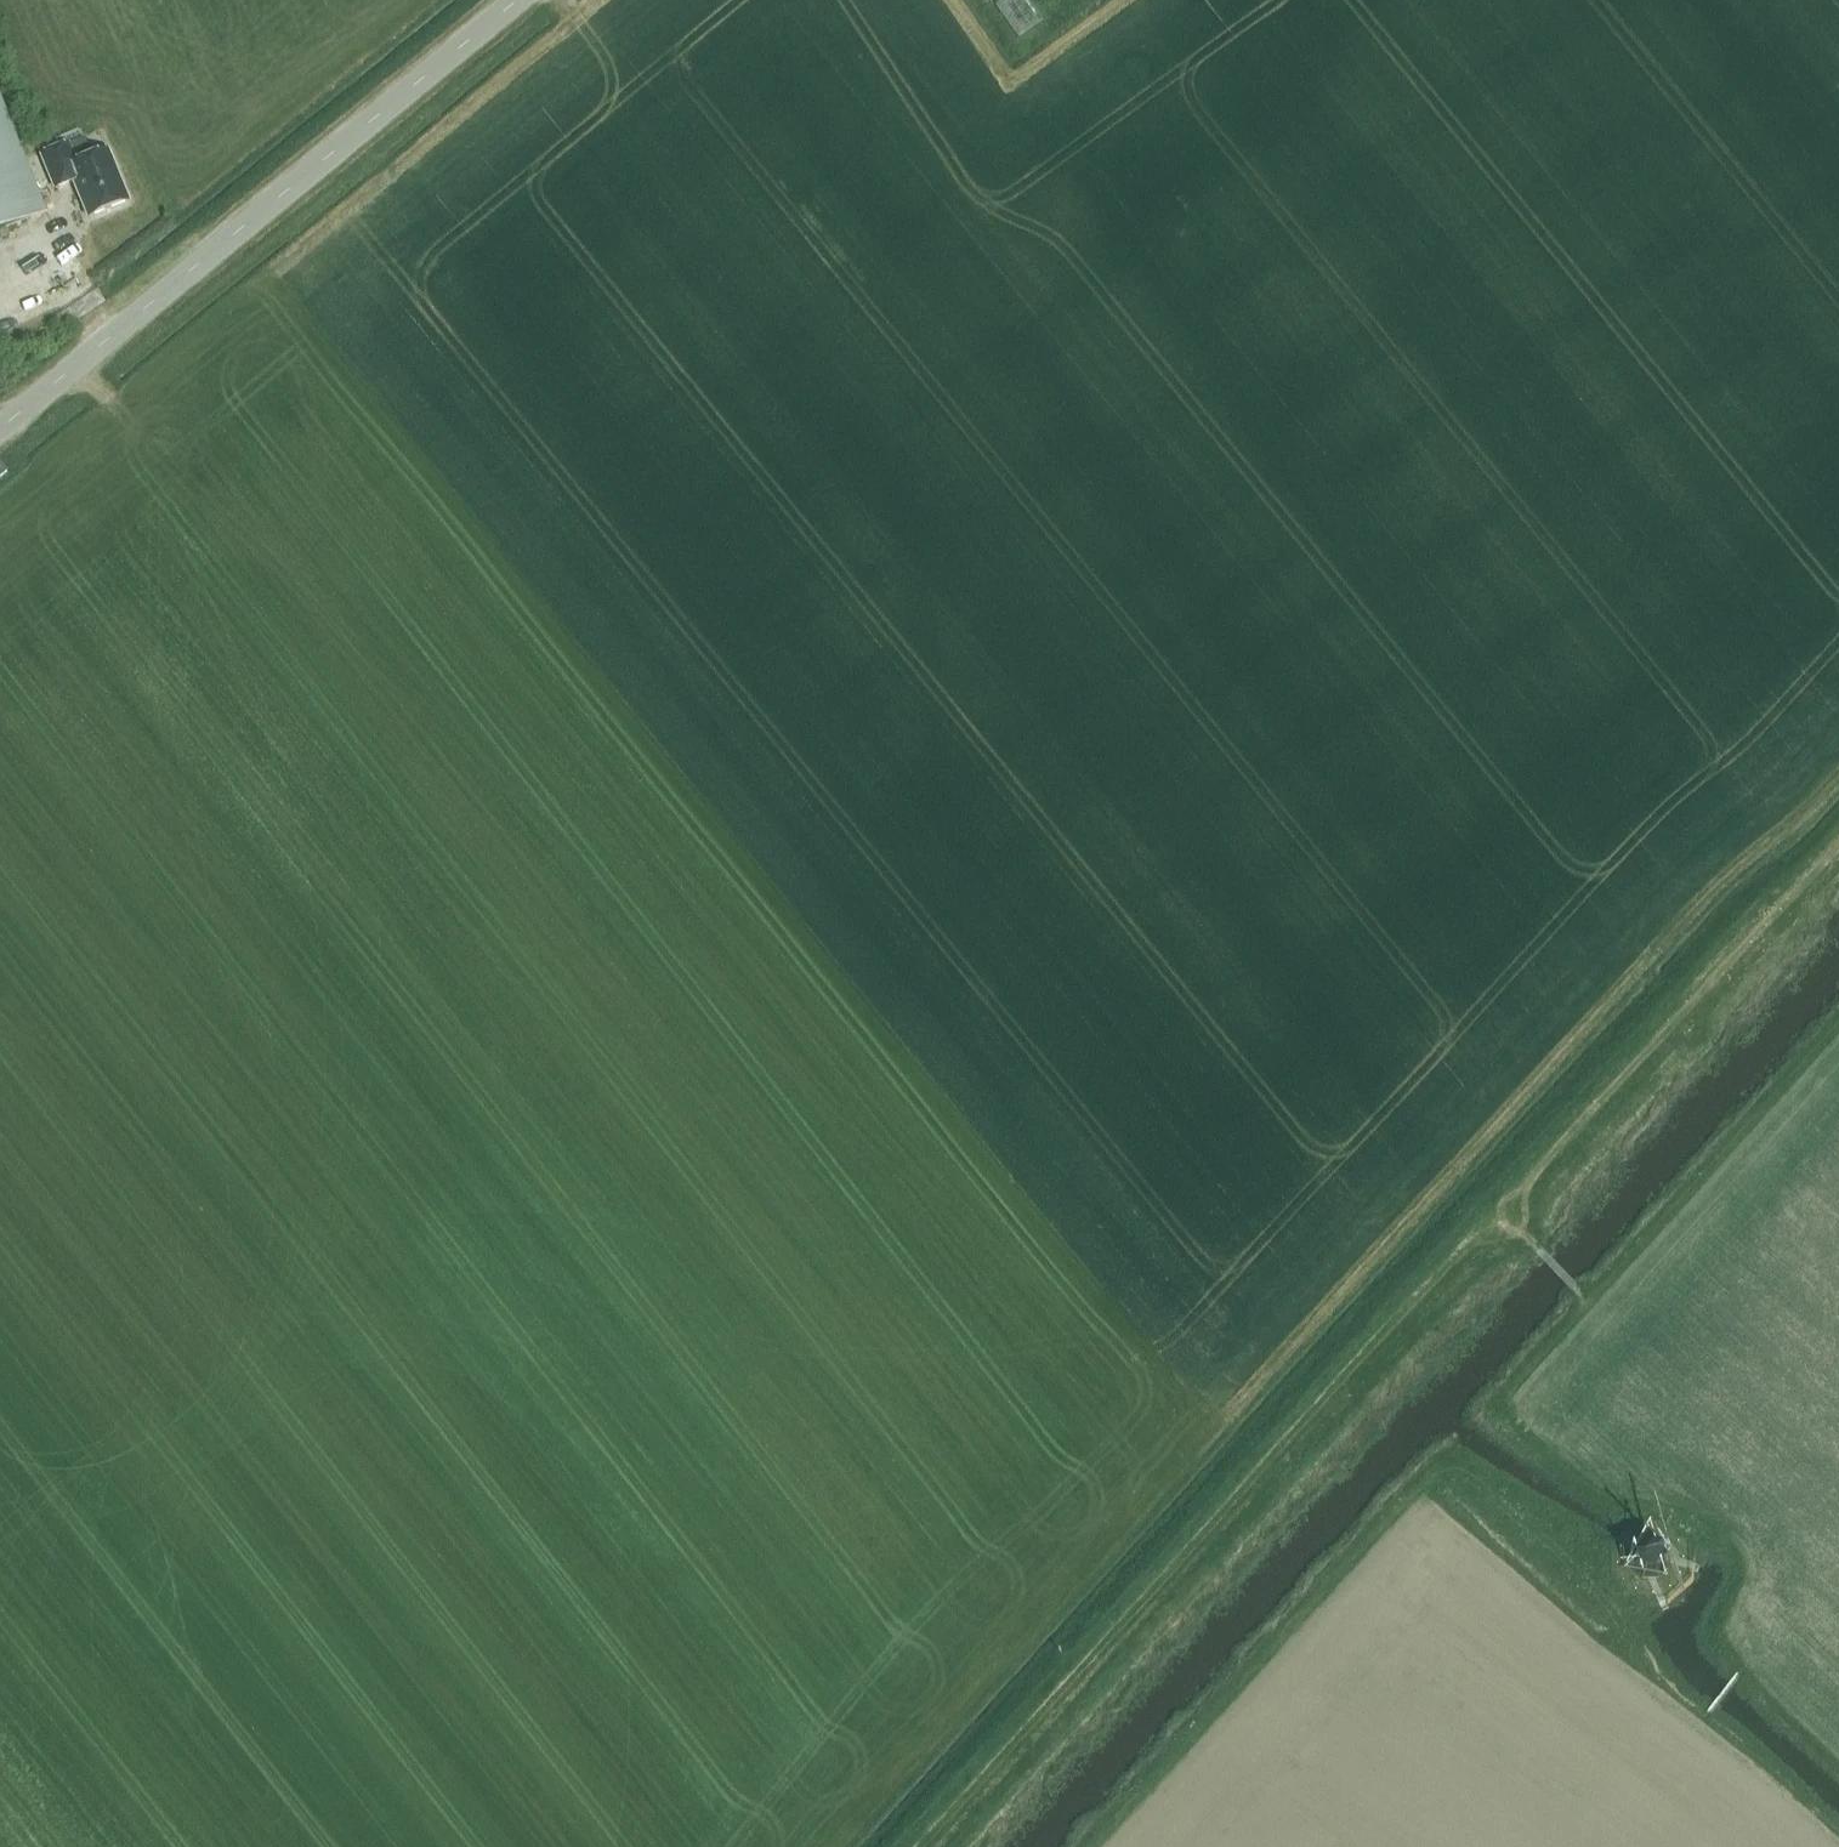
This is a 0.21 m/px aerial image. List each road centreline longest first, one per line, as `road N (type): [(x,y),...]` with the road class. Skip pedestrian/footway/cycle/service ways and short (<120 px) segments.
road 1 (tertiary): [(0,432),(523,0)]

